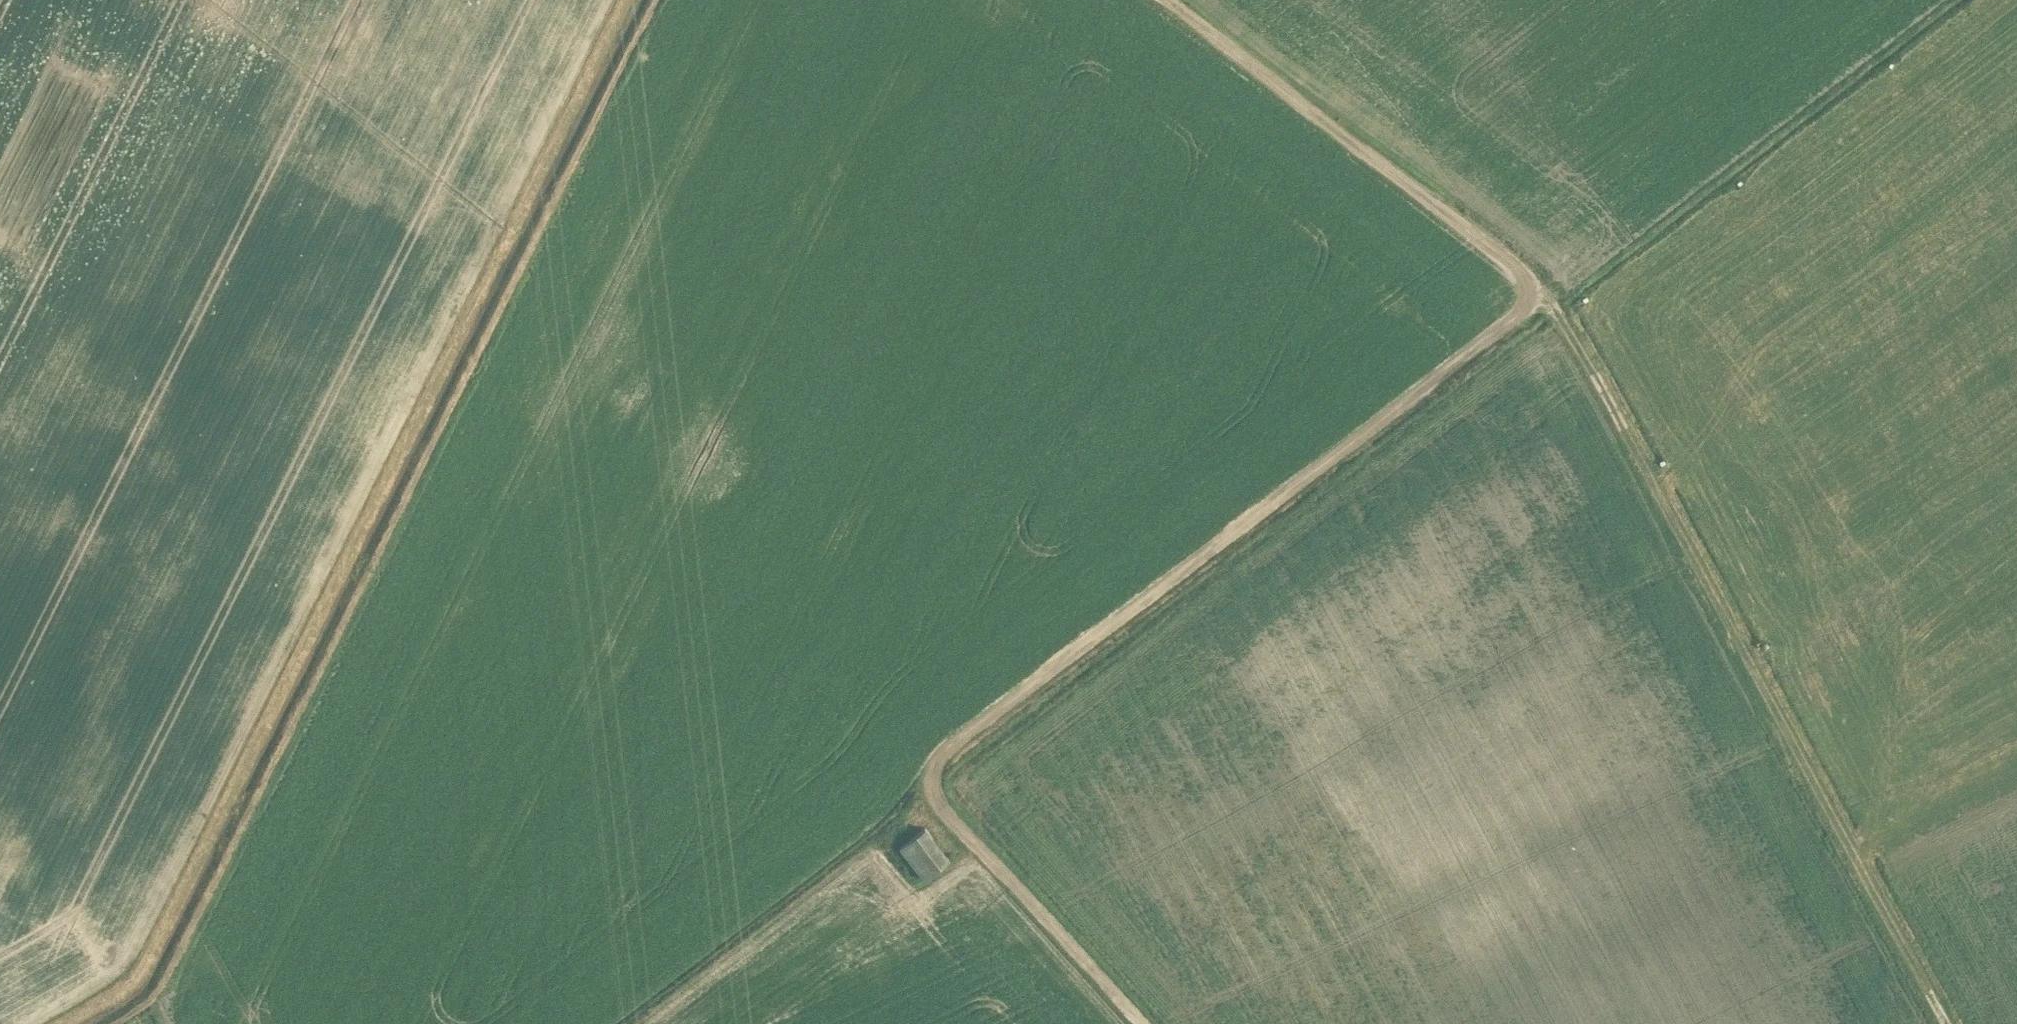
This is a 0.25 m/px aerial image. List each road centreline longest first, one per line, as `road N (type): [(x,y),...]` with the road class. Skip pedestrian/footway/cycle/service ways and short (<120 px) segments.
road 1 (track): [(1138,1023),(939,806),(939,771),(1546,297)]
road 2 (track): [(1546,297),(1949,1023)]
road 3 (track): [(1172,0),(1524,267),(1546,297)]

